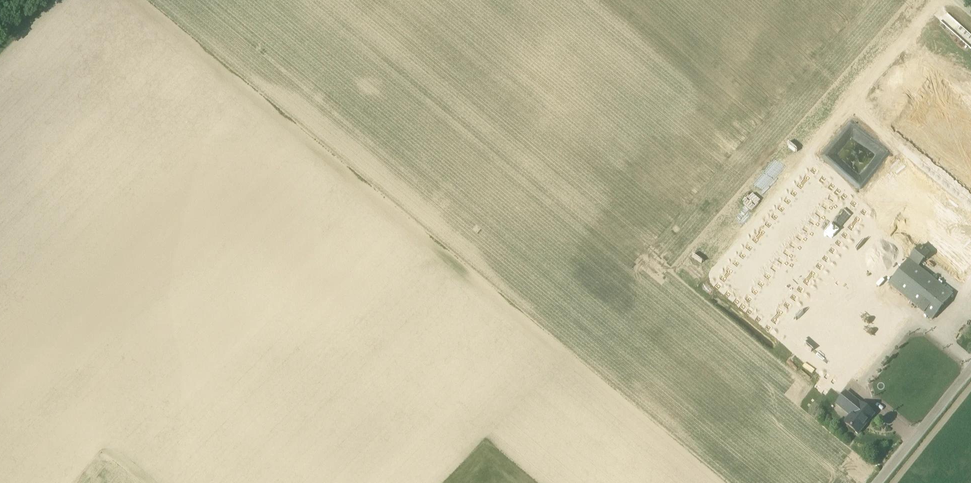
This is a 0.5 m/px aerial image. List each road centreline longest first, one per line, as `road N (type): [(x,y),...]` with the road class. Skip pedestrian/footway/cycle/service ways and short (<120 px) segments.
road 1 (unclassified): [(970,370),(879,482)]

